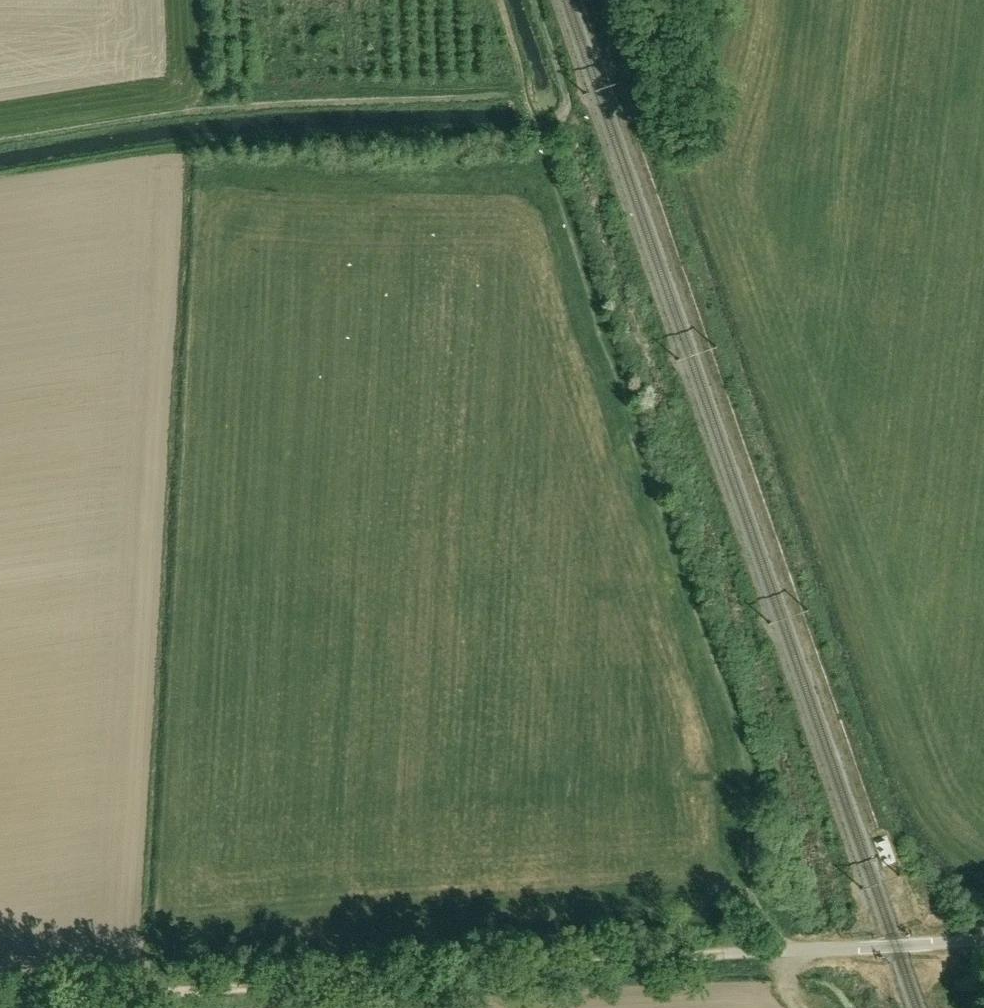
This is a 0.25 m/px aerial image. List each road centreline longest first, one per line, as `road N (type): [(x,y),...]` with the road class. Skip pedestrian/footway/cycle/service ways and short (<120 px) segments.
road 1 (track): [(983,939),(0,1007)]

